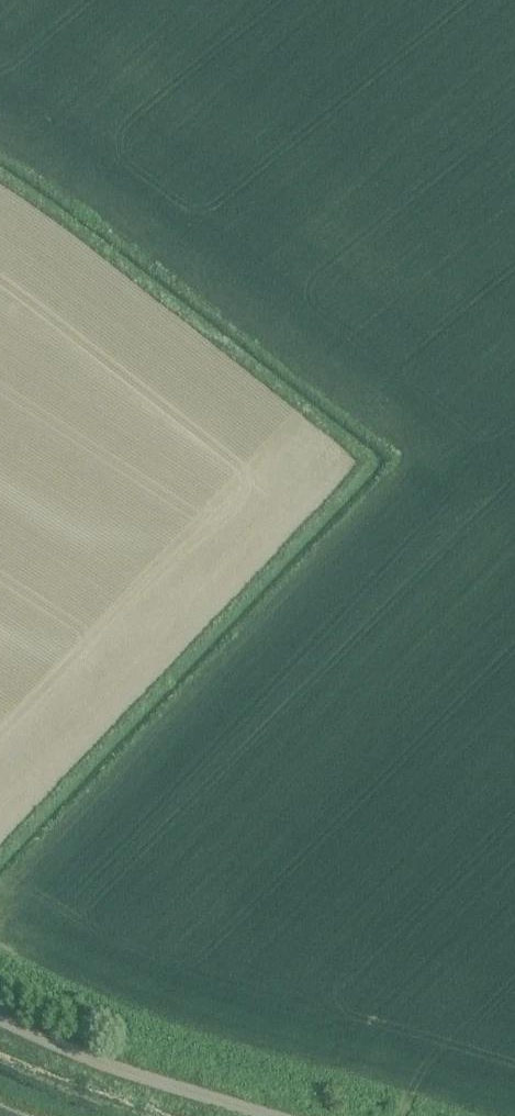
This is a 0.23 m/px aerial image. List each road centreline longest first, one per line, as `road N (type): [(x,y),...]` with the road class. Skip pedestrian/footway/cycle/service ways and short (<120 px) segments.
road 1 (unclassified): [(270,1115),(119,1071),(0,1019)]

